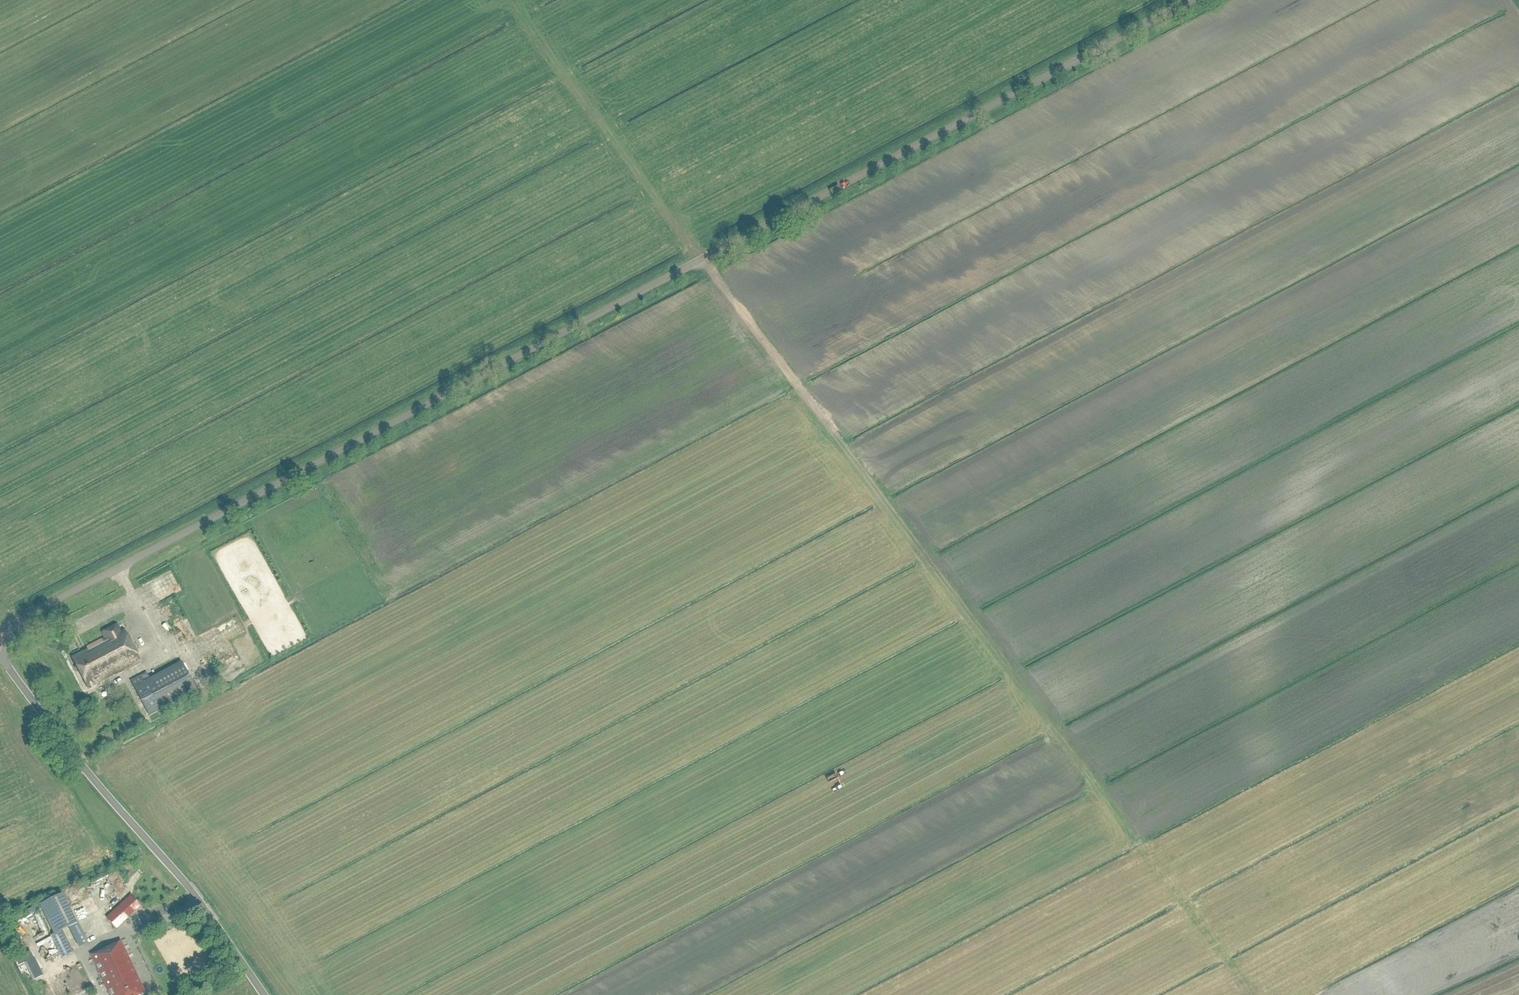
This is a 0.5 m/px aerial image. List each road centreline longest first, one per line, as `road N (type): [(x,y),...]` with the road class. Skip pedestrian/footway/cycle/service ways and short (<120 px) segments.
road 1 (unclassified): [(21,619),(1180,0)]
road 2 (unclassified): [(265,994),(192,891),(6,666)]

